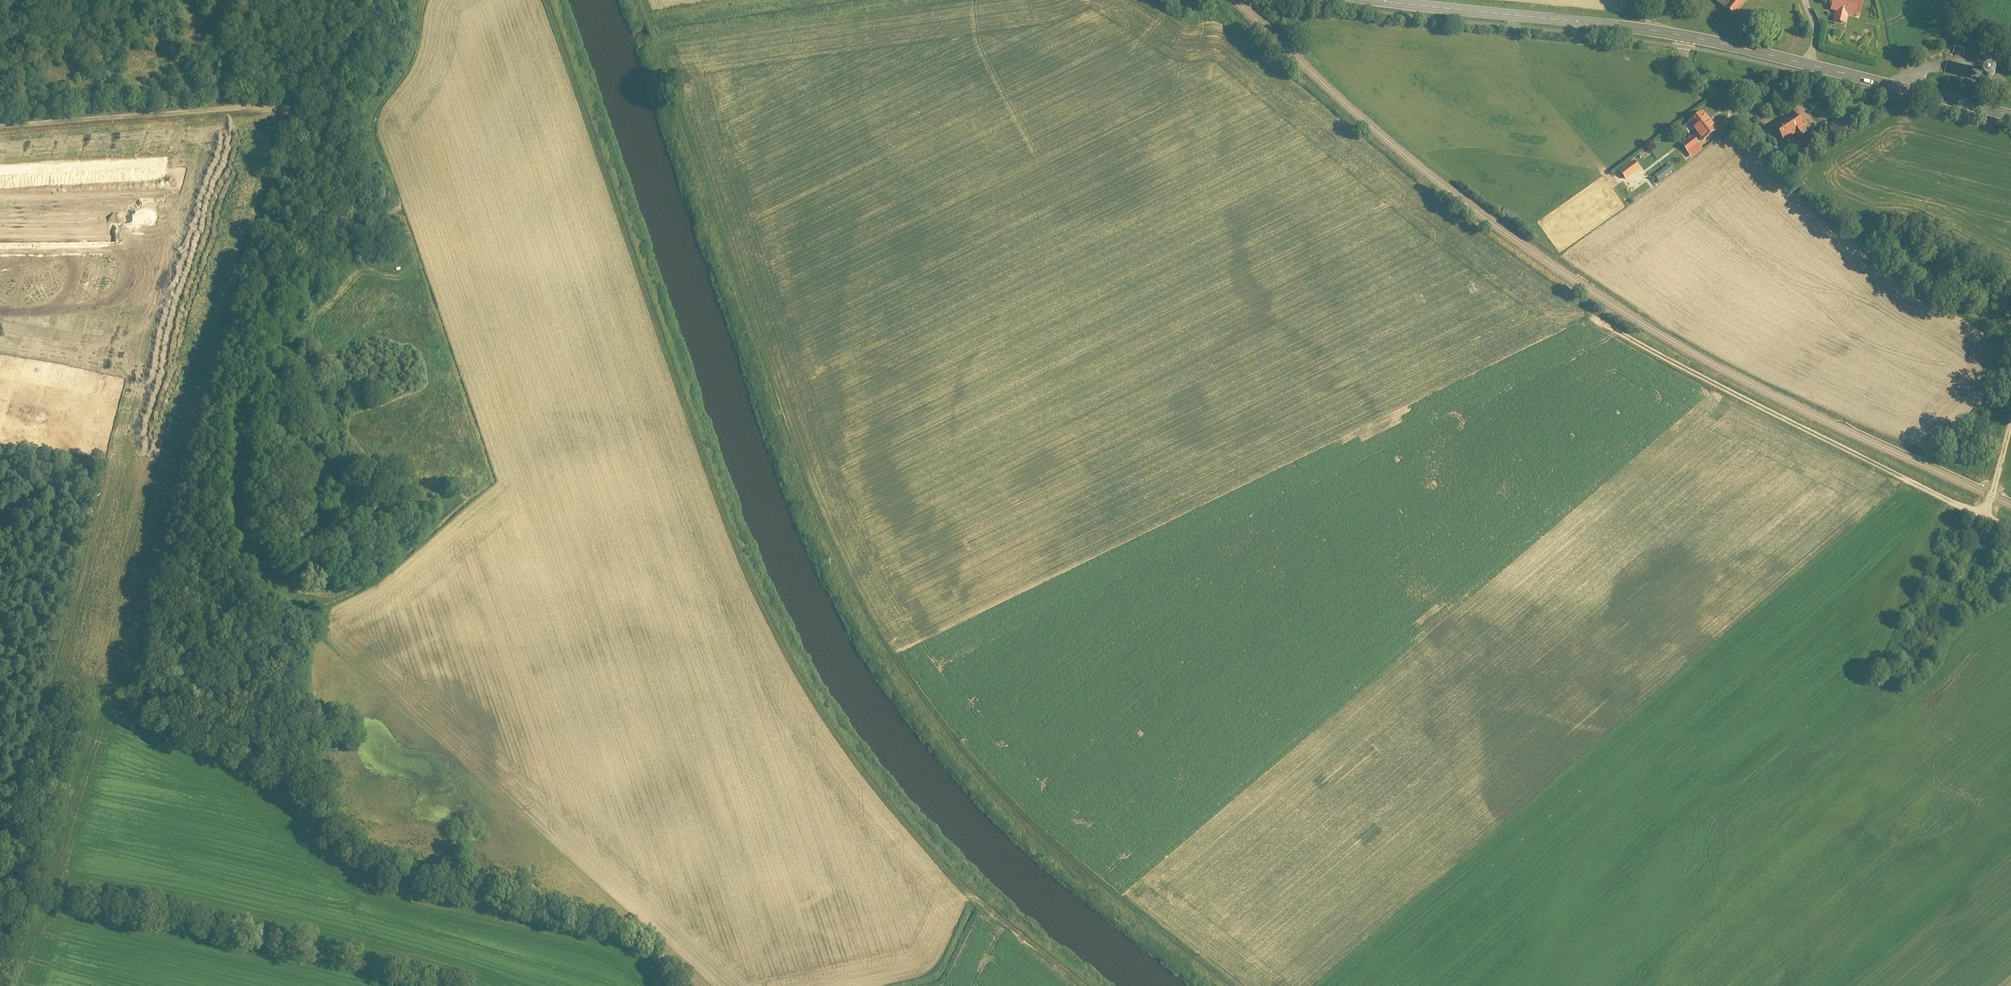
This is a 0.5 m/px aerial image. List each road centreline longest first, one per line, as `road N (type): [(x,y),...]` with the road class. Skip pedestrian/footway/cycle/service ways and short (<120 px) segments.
road 1 (track): [(538,0),(747,589),(832,745),(980,905),(1081,985)]
road 2 (track): [(0,133),(273,110),(297,120),(339,207),(398,219),(374,131),(415,63),(425,0)]
road 3 (track): [(1654,985),(1981,518)]
road 4 (track): [(0,930),(98,471),(0,451)]
road 5 (track): [(1981,518),(1598,323)]
road 6 (secondary): [(2010,117),(1685,40)]
road 7 (secondary): [(1685,40),(1367,0)]
road 8 (track): [(1795,179),(2010,313)]
road 9 (unclassified): [(1685,40),(1691,71),(1795,179)]

